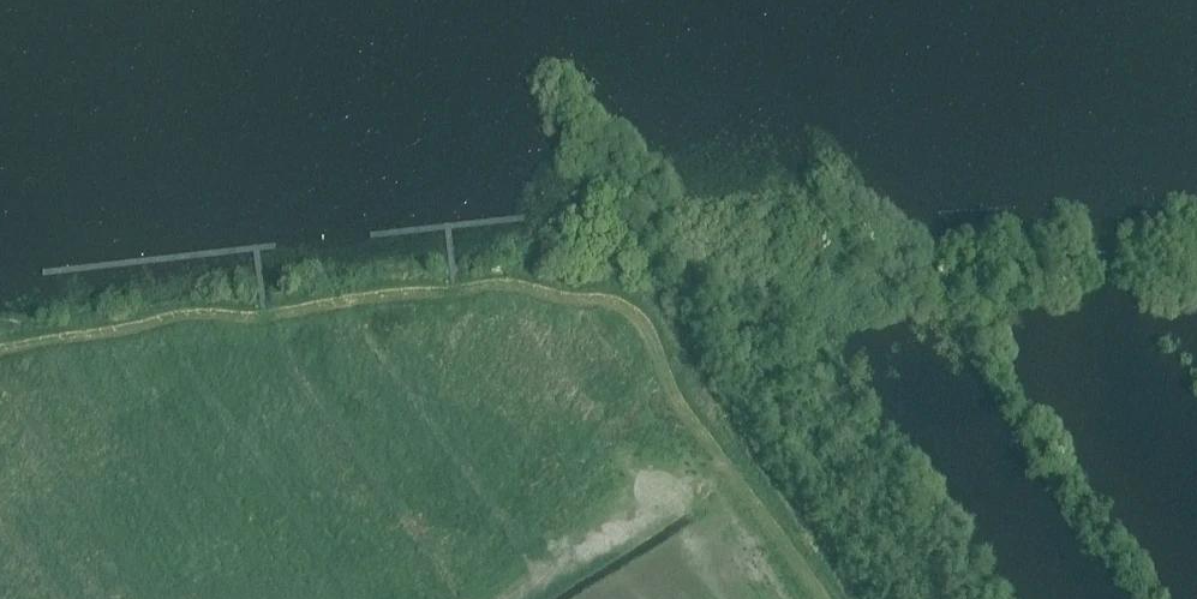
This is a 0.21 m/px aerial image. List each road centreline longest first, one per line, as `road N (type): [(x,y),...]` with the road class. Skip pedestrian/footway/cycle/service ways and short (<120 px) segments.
road 1 (track): [(662,372),(650,330),(630,311),(603,299),(511,289),(265,321),(197,316),(0,350)]

